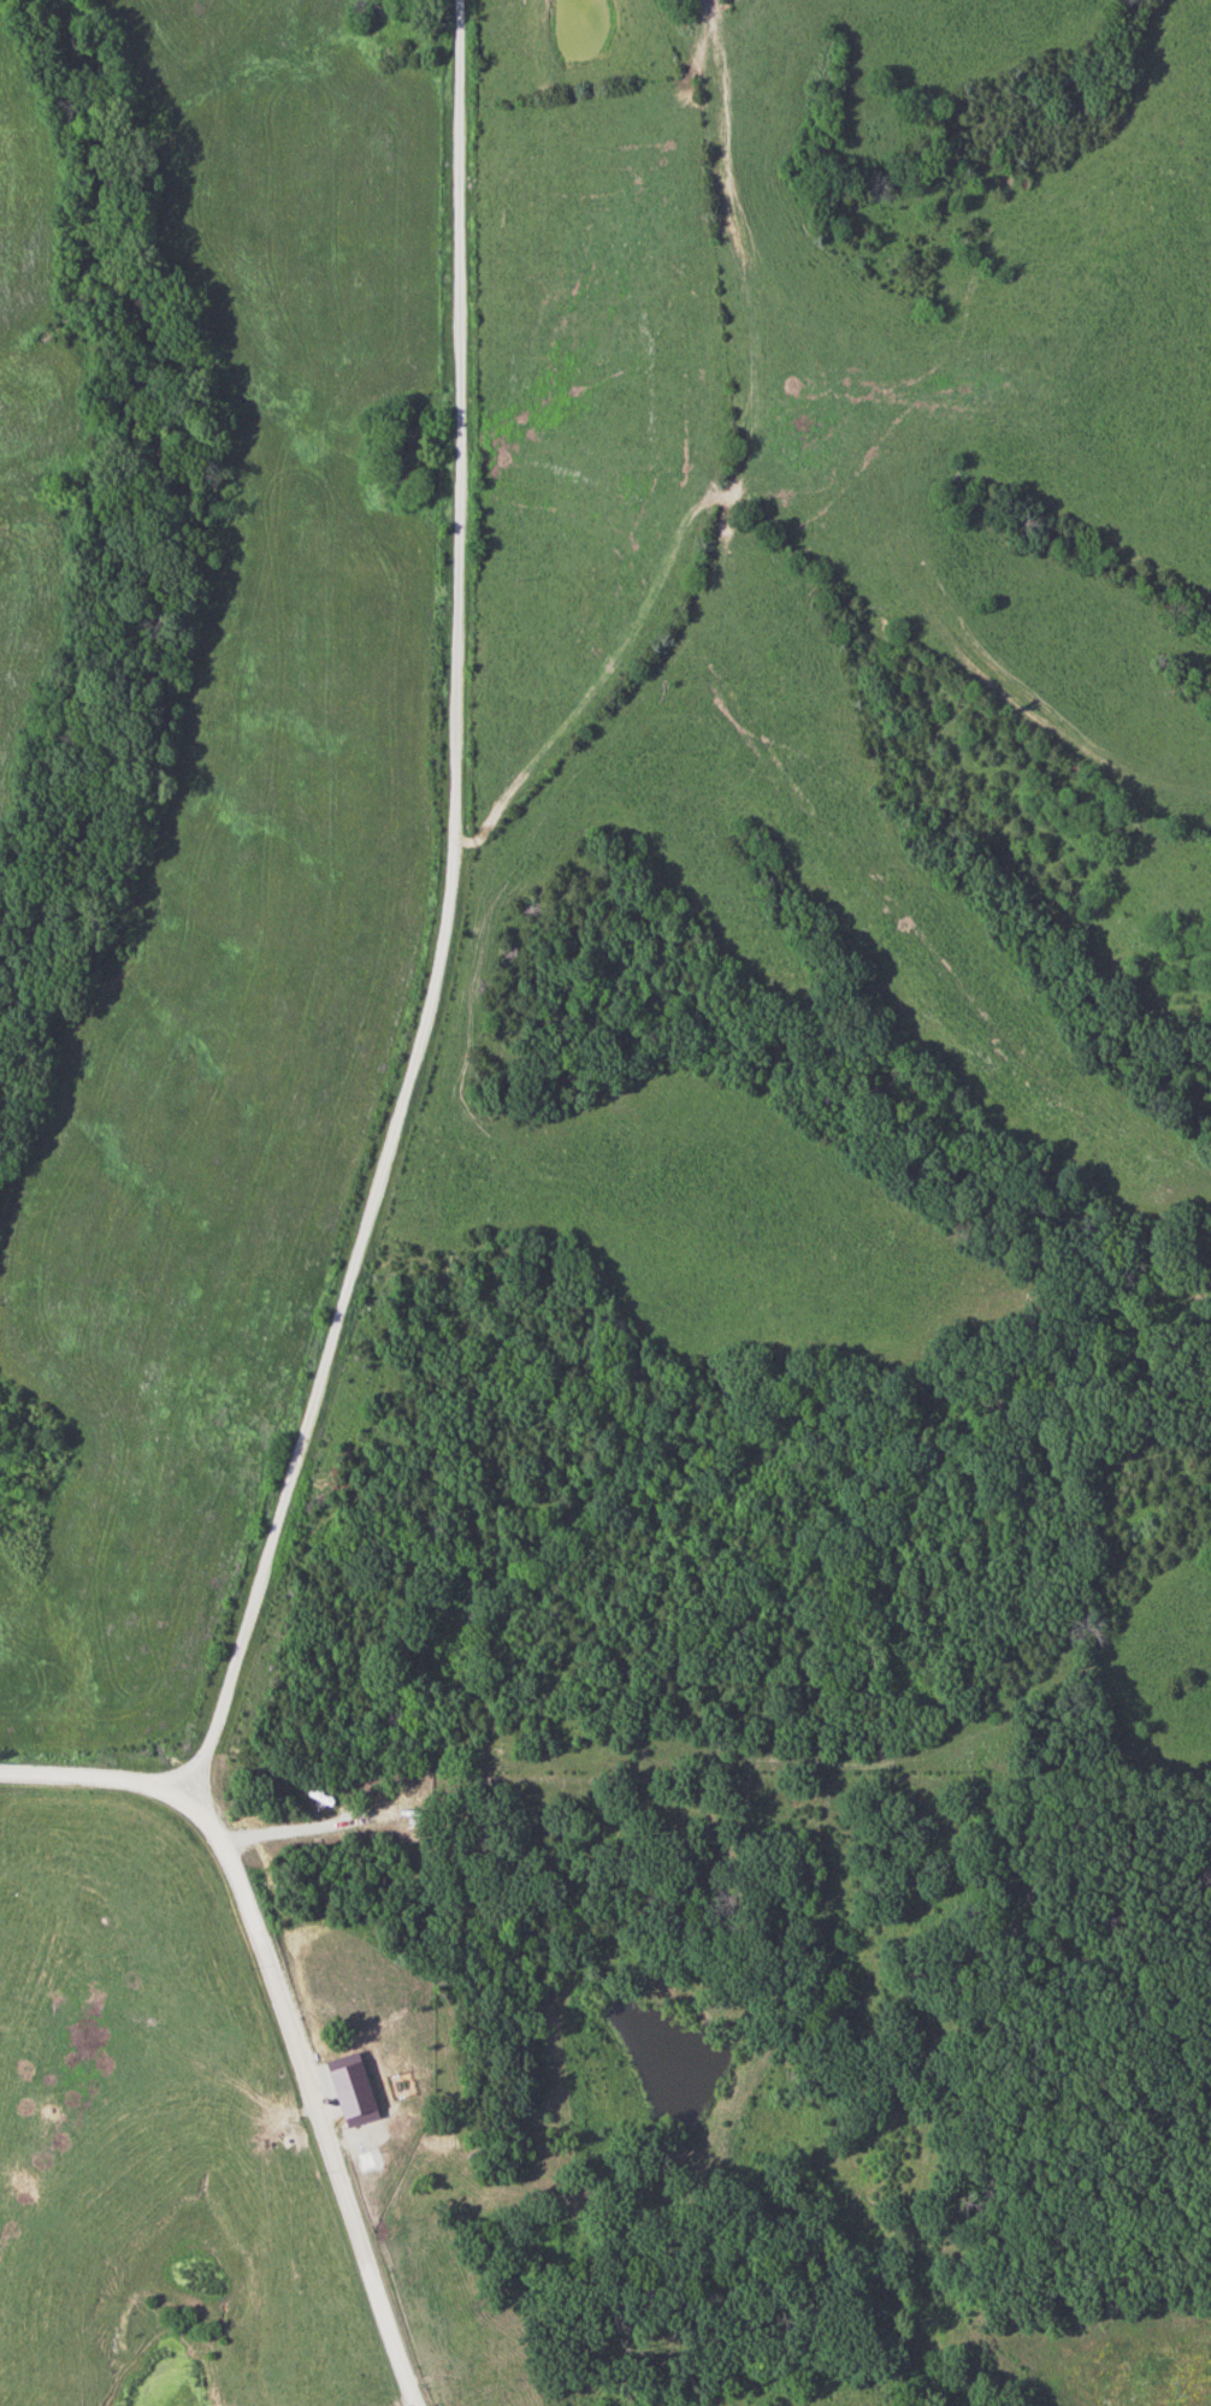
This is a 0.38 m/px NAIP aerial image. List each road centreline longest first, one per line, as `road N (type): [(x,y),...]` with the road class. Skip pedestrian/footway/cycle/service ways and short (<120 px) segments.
road 1 (residential): [(461,0),(449,905),(406,1096),(221,1715),(211,1801),(190,1839)]
road 2 (residential): [(419,2405),(211,1801),(163,1786),(0,1776)]

